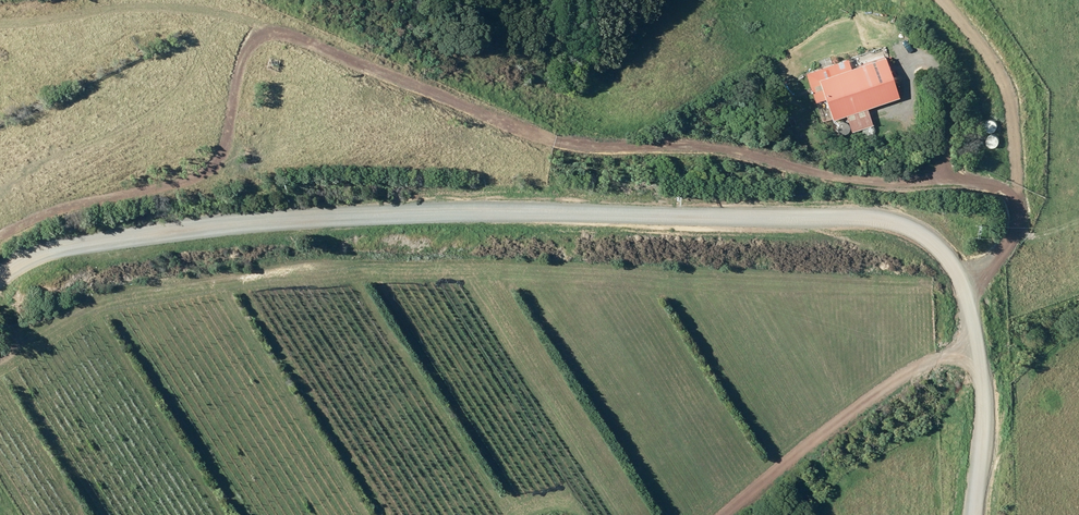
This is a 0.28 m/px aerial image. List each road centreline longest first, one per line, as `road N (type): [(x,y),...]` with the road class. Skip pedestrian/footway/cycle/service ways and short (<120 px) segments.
road 1 (unclassified): [(0,278),(48,249),(247,223),(485,209),(874,219),(911,226),(965,283),(986,408),(975,514)]
road 2 (track): [(724,147),(565,145),(283,23),(255,37),(220,157),(198,176),(61,206),(0,235)]

